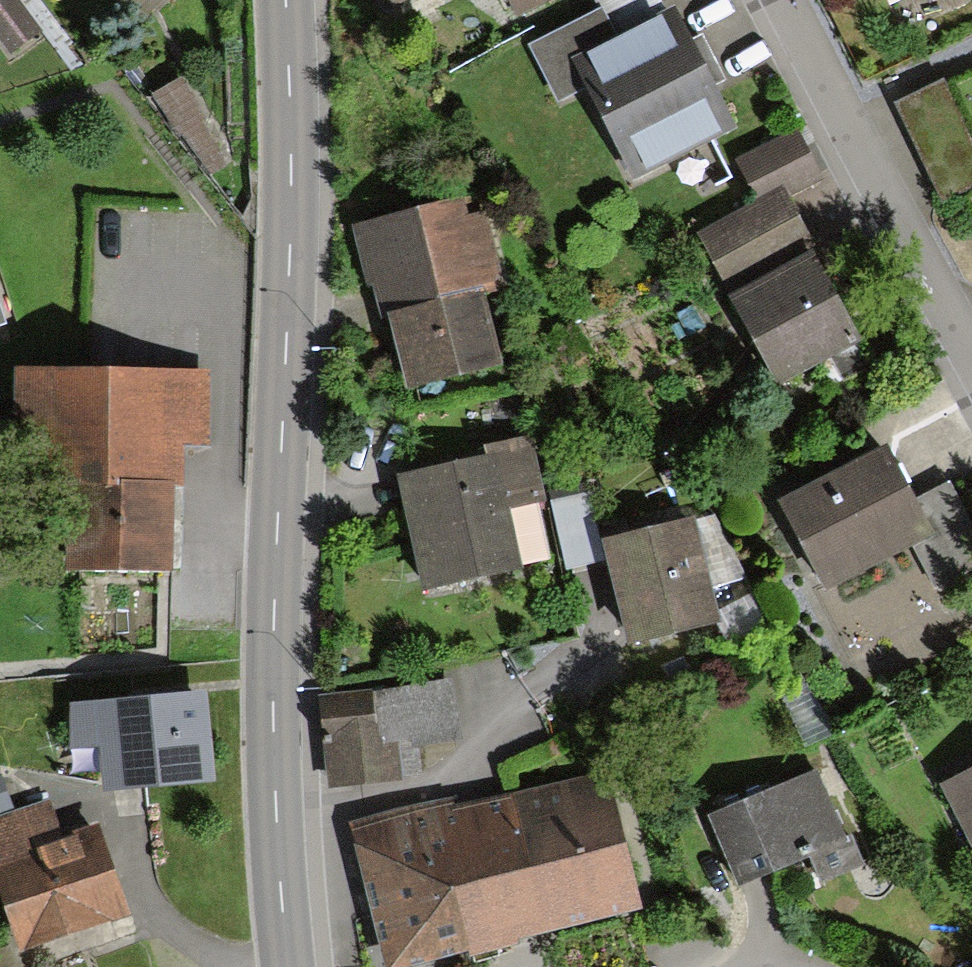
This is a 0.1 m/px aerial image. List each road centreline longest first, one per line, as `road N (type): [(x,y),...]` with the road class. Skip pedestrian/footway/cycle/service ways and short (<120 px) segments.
road 1 (tertiary): [(287,966),(273,636),(291,244),(286,0)]
road 2 (residential): [(971,359),(784,0)]

